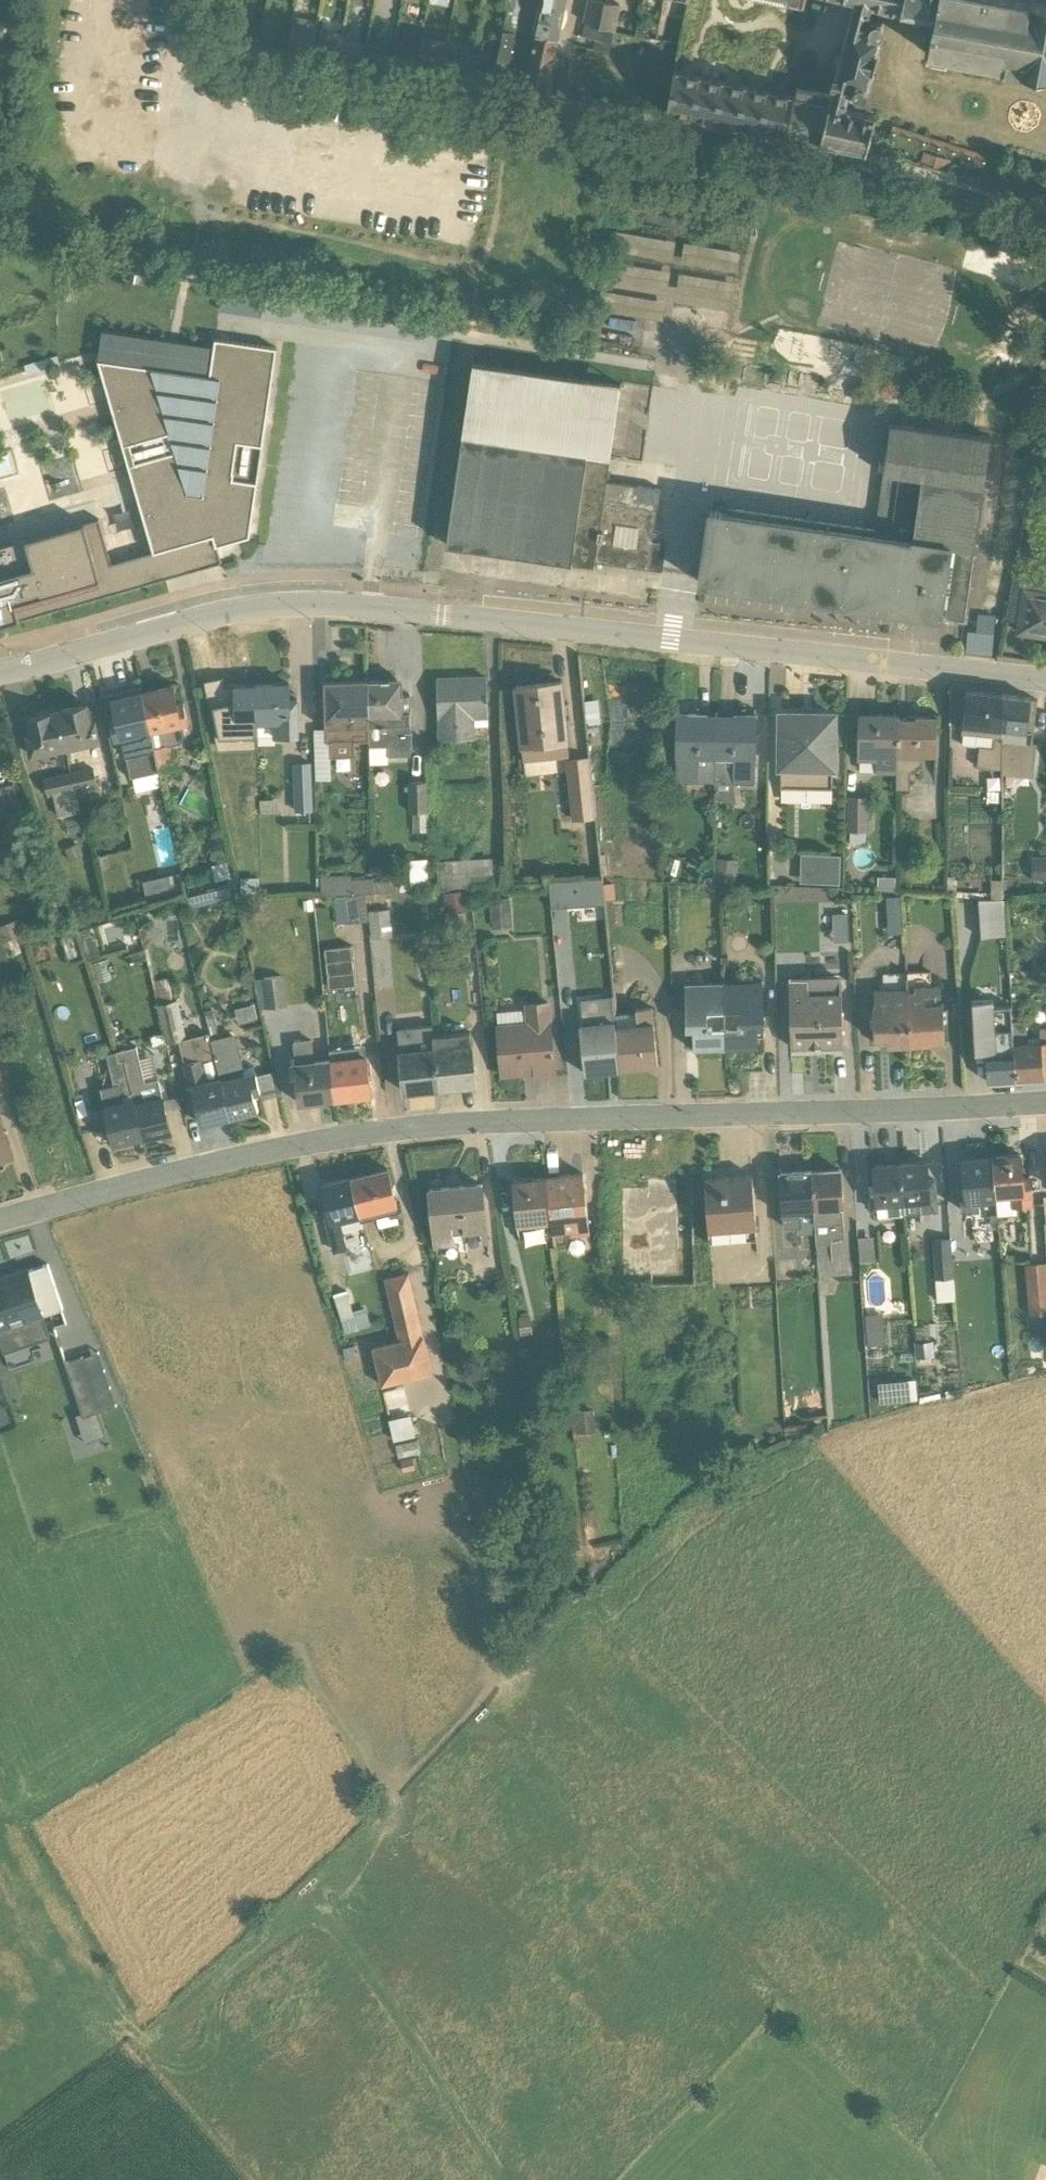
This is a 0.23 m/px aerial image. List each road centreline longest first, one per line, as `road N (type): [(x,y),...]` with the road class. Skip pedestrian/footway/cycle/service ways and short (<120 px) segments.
road 1 (residential): [(1045,677),(297,598),(234,606),(0,667)]
road 2 (residential): [(1045,1099),(393,1126),(201,1164),(0,1222)]

